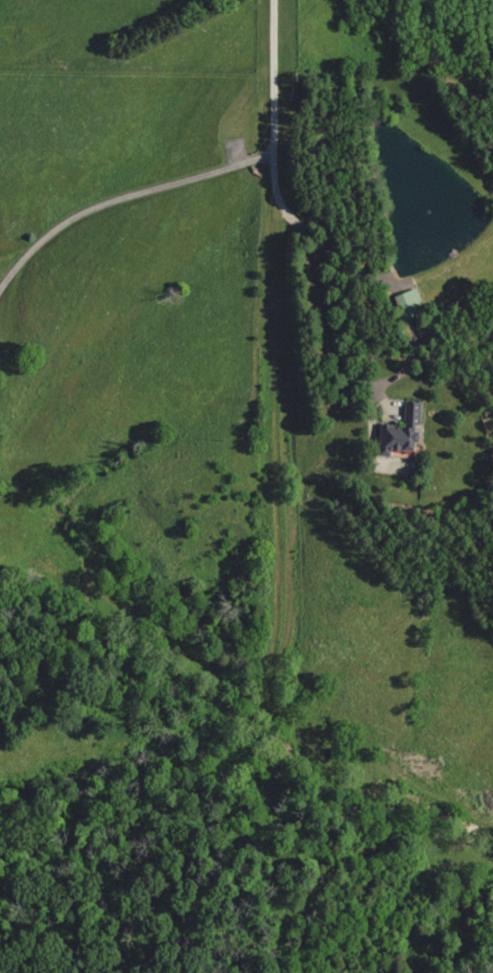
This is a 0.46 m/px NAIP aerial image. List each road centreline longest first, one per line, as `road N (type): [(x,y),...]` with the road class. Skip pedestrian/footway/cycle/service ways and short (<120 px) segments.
road 1 (residential): [(270,0),(279,205),(315,241),(364,373),(395,412)]

